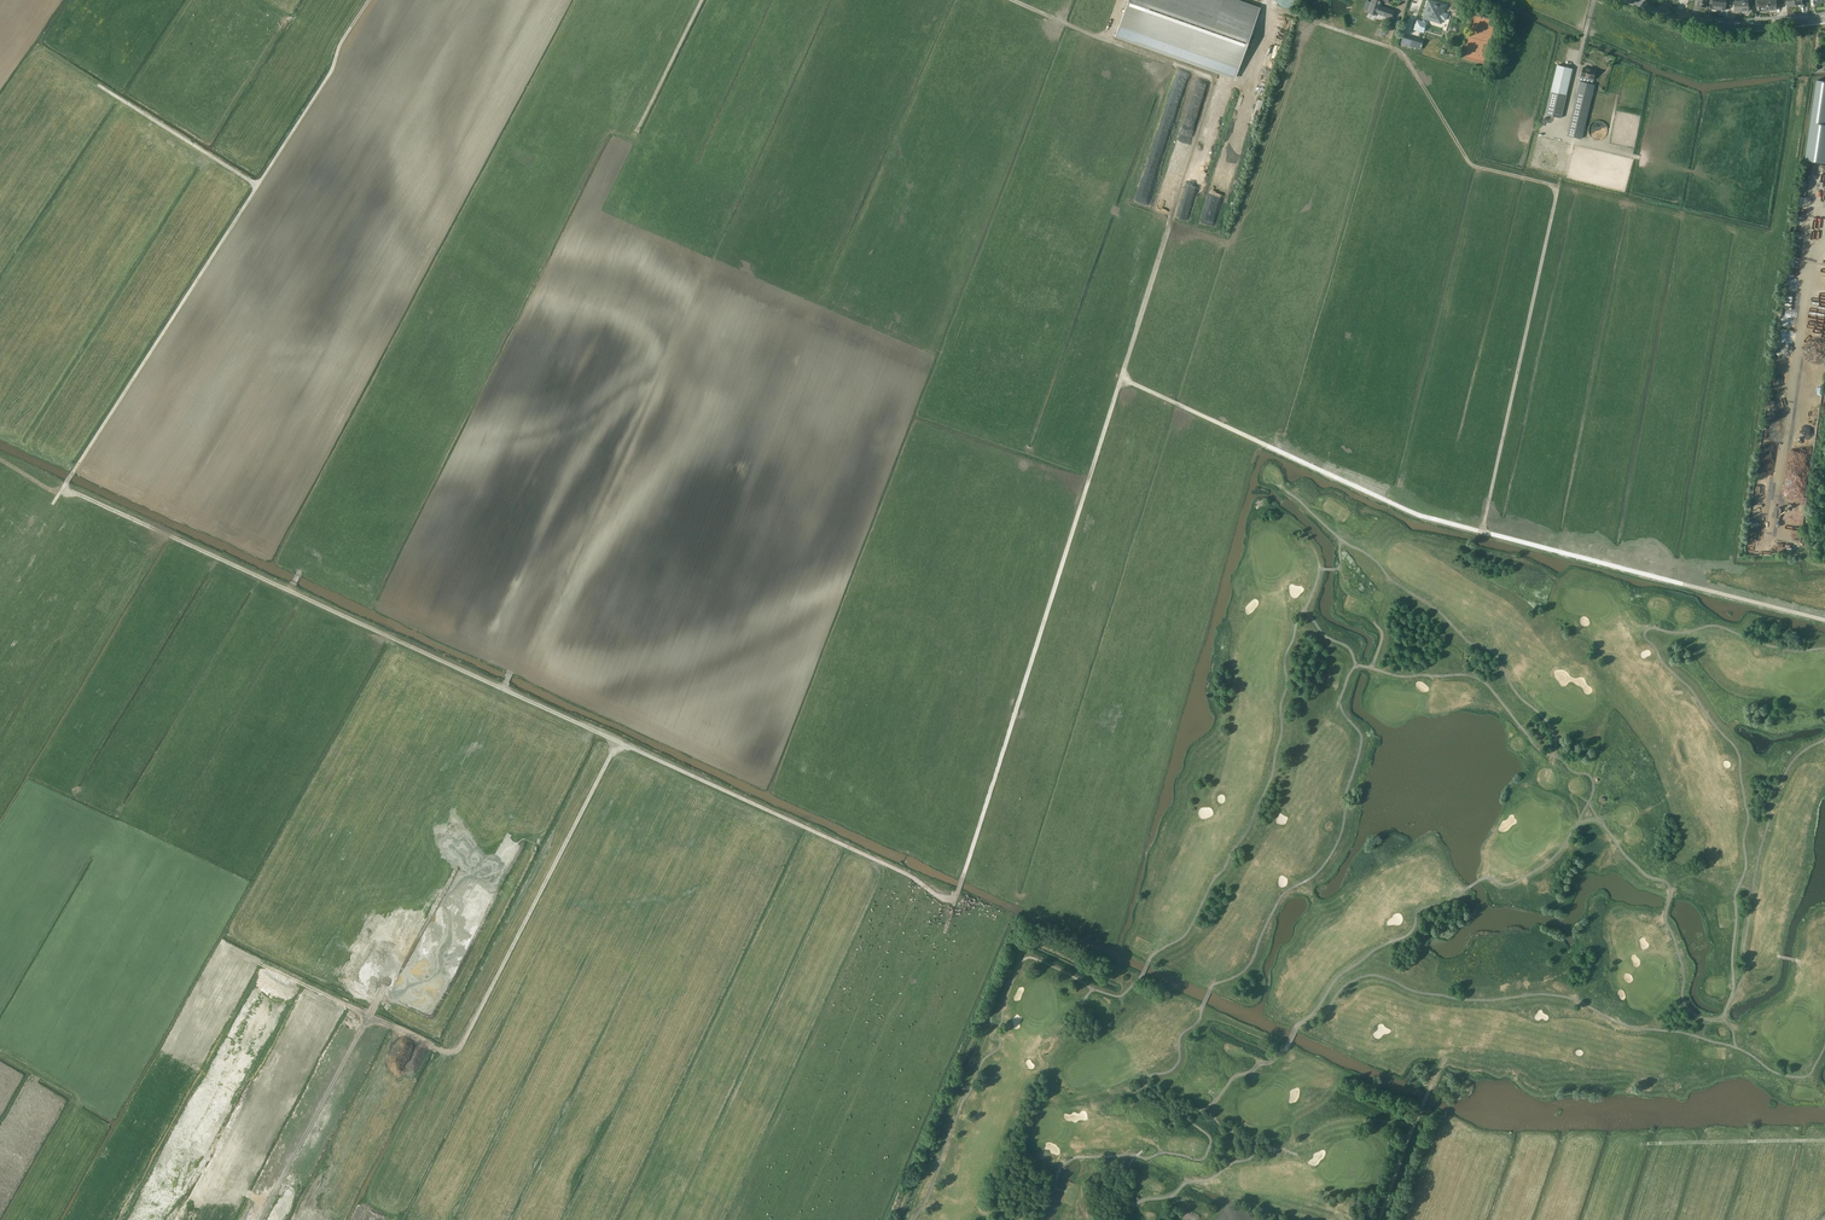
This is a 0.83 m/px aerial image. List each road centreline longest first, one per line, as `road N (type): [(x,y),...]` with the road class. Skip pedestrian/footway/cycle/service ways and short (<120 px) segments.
road 1 (track): [(946,931),(957,898),(626,745),(611,754),(461,1048),(446,1052),(380,1020),(365,1024),(260,1219)]
road 2 (track): [(957,898),(1222,83),(1053,19)]
road 3 (track): [(1121,379),(1426,517),(1824,620)]
road 4 (track): [(0,459),(61,489),(259,185),(98,84)]
road 5 (track): [(1482,531),(1594,0)]
road 6 (track): [(865,349),(699,277),(636,134),(702,0)]
road 7 (track): [(451,640),(670,211)]
road 8 (track): [(66,485),(292,587),(302,570),(451,640)]
road 9 (track): [(1560,186),(1471,165),(1400,51),(1268,0)]
road 10 (track): [(451,640),(512,669),(503,693),(616,751)]
road 11 (track): [(259,185),(368,0)]
road 12 (tertiary): [(1824,19),(1713,26),(1633,0)]
road 13 (track): [(1647,1143),(1824,1138)]
road 14 (track): [(1445,1059),(1380,1219)]
road 15 (track): [(380,1020),(259,962)]

